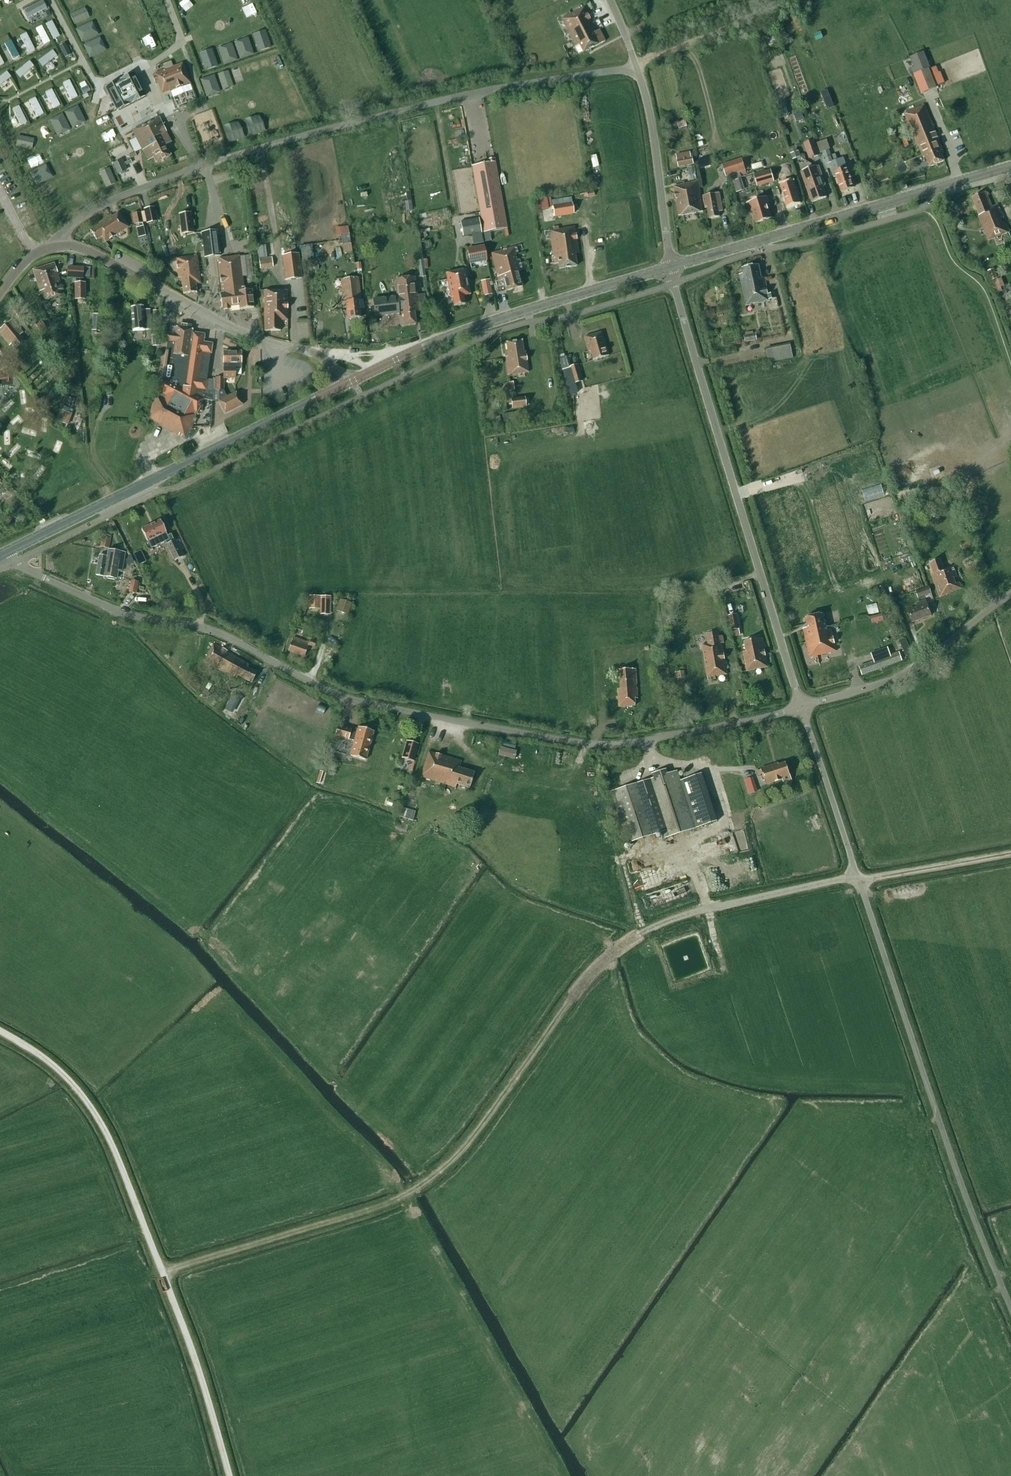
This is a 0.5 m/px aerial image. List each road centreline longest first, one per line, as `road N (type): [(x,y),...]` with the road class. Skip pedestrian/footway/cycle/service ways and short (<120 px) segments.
road 1 (track): [(163,1272),(383,1204),(423,1182),(474,1133),(579,986),(644,929),(840,880),(1010,853)]
road 2 (unclassified): [(0,557),(121,613),(207,629),(349,698),(428,716),(610,745),(802,707)]
road 3 (unclassified): [(1010,1301),(933,1106),(802,707)]
road 4 (residential): [(57,247),(62,233),(106,205),(245,152),(471,94),(637,66)]
road 5 (track): [(228,1475),(190,1346),(112,1145),(57,1069),(0,1031)]
road 6 (unclassified): [(802,707),(670,267)]
road 7 (tertiary): [(0,556),(342,386)]
road 8 (tertiary): [(670,267),(1010,167)]
road 9 (tertiary): [(342,386),(465,330),(670,267)]
road 10 (residential): [(342,386),(316,354),(248,335),(94,254),(57,247)]
road 11 (unclassified): [(802,707),(908,671),(1010,593)]
road 12 (unclassified): [(670,267),(637,66)]
road 13 (track): [(784,0),(637,66)]

